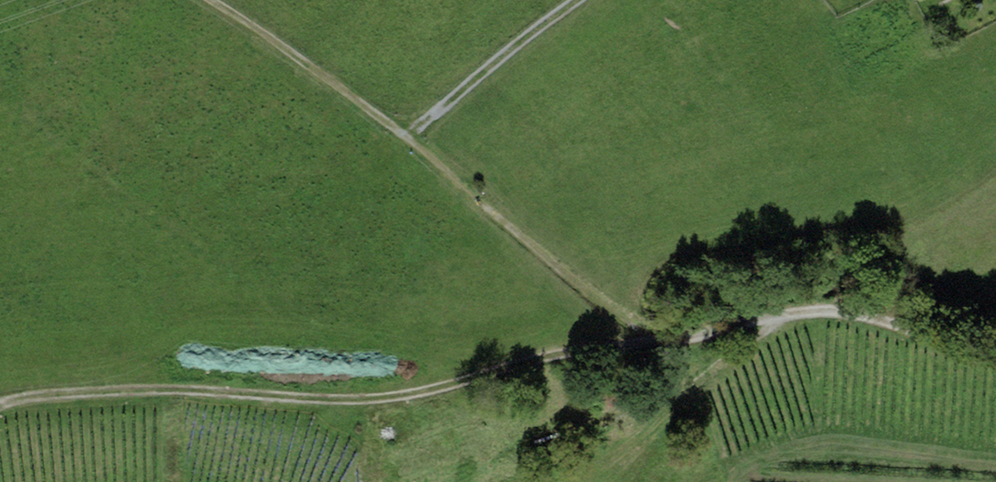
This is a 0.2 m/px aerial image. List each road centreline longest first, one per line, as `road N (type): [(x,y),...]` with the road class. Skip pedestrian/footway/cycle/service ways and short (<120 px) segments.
road 1 (track): [(0,415),(19,398),(164,392),(334,403),(440,396),(526,361),(612,336),(652,336)]
road 2 (track): [(652,336),(406,137),(208,0)]
road 3 (track): [(995,359),(865,319),(798,314),(713,333),(652,336)]
road 4 (track): [(406,137),(576,0)]

